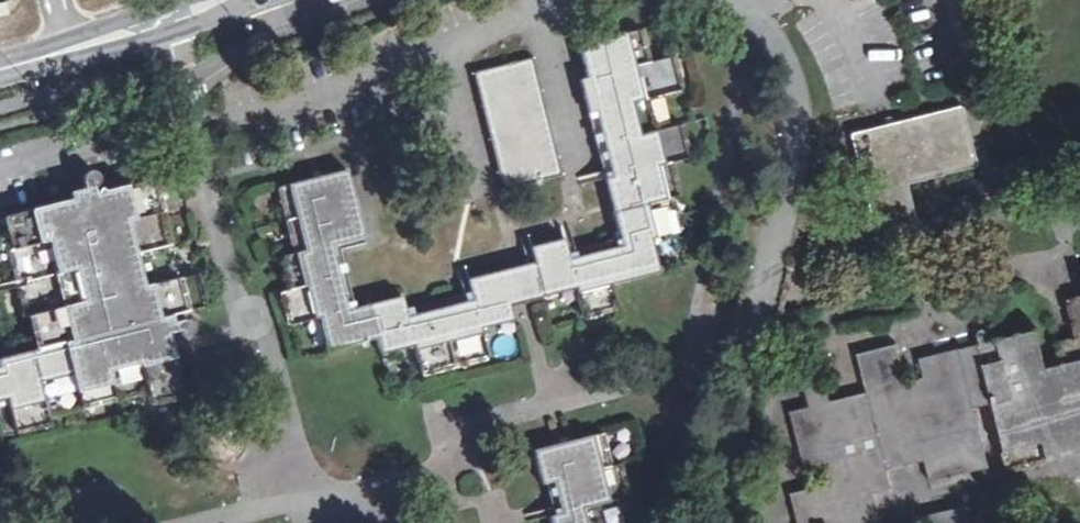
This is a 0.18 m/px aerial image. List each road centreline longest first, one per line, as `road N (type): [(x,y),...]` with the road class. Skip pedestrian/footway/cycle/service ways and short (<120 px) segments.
road 1 (residential): [(733,0),(753,14),(790,70),(794,110),(708,522)]
road 2 (tertiary): [(0,66),(218,0)]

